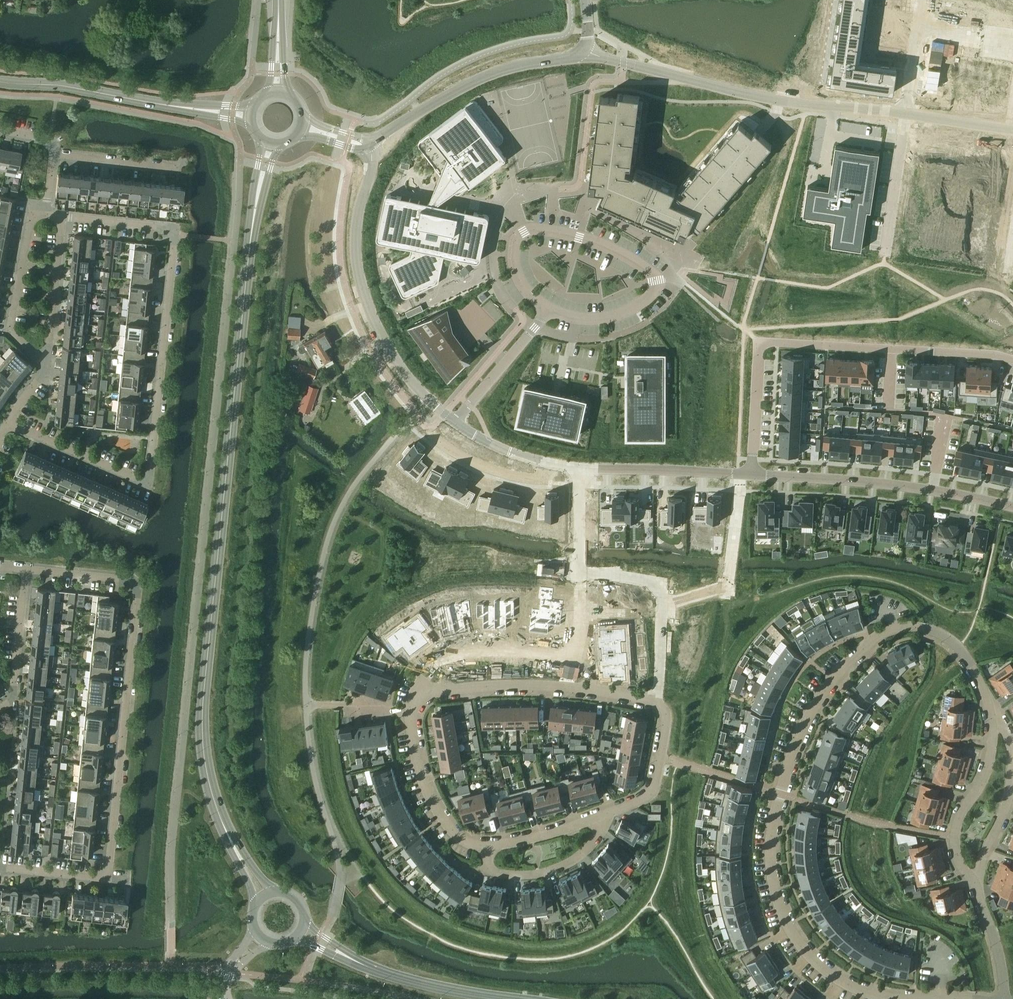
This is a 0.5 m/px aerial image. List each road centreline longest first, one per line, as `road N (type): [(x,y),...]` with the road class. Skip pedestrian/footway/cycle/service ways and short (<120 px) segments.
road 1 (secondary): [(253,219),(202,722),(208,776),(231,839)]
road 2 (residential): [(896,998),(828,973),(784,916),(771,836),(792,754),(833,679),(875,639),(903,627),(953,641),(992,707)]
road 3 (residential): [(63,217),(175,232),(149,478),(8,422)]
road 4 (residential): [(0,868),(107,874),(137,597),(128,581),(27,570)]
road 5 (residential): [(752,474),(761,342),(1012,360)]
road 6 (residential): [(548,310),(528,294),(512,264),(514,241),(530,229),(598,243),(654,276),(655,289),(624,313),(561,315)]
road 7 (residential): [(583,51),(737,92),(905,117)]
road 8 (unclassified): [(454,423),(393,357),(361,285),(356,231),(369,177)]
road 9 (unclassified): [(1012,507),(883,482),(752,474)]
road 10 (residential): [(601,815),(653,790),(667,713),(655,701),(570,687)]
road 11 (unclassified): [(397,126),(482,76),(583,51)]
road 12 (residential): [(992,707),(988,765),(957,828),(958,855),(975,886)]
road 13 (residential): [(423,693),(411,716),(428,791),(453,832),(487,846)]
road 14 (residential): [(582,469),(576,656)]
road 15 (residential): [(47,208),(31,219),(10,328),(48,367)]
road 16 (tertiary): [(0,81),(180,107)]
road 17 (residential): [(576,656),(477,653),(443,661),(423,693)]
road 18 (unclassified): [(752,474),(582,469)]
road 19 (secondary): [(513,998),(419,983),(350,958)]
road 20 (residential): [(487,846),(492,871),(548,872),(588,848),(601,815)]
road 21 (residential): [(48,367),(63,217)]
road 22 (residential): [(570,687),(423,693)]
road 23 (residential): [(548,310),(454,423)]
road 24 (residential): [(27,570),(14,690),(0,707)]
road 25 (residential): [(547,464),(544,479),(517,476),(463,454),(431,430)]
road 26 (residential): [(905,117),(885,256)]
road 27 (residential): [(178,167),(53,153)]

